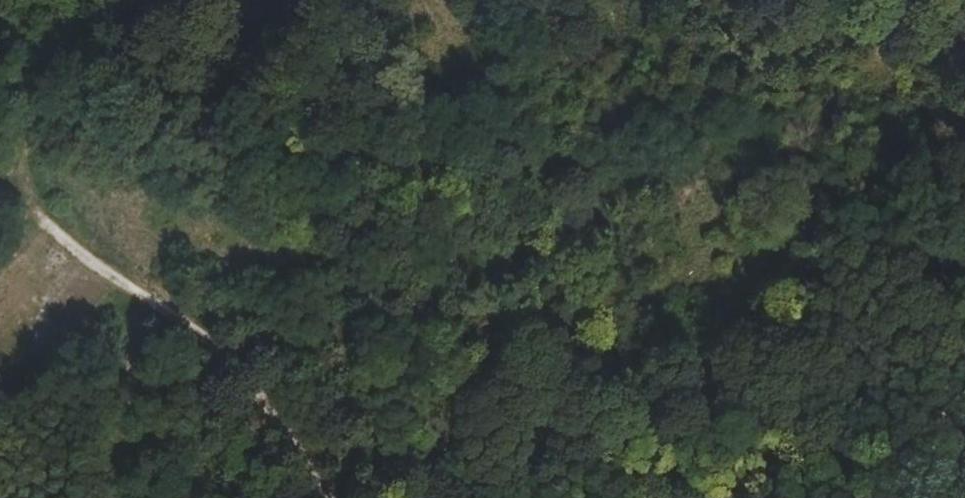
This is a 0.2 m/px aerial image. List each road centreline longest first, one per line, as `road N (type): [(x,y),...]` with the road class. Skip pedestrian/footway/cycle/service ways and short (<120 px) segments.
road 1 (track): [(334,497),(249,381),(198,330),(61,239)]
road 2 (track): [(823,497),(964,410)]

